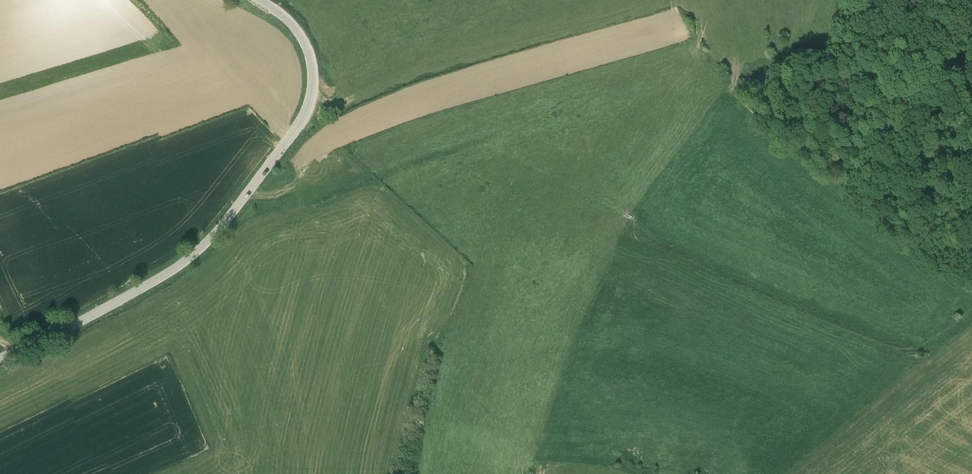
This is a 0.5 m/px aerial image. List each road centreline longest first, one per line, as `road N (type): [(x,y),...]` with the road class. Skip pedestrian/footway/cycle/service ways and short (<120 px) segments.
road 1 (unclassified): [(260,0),(297,33),(309,66),(289,129),(195,247),(0,361)]

